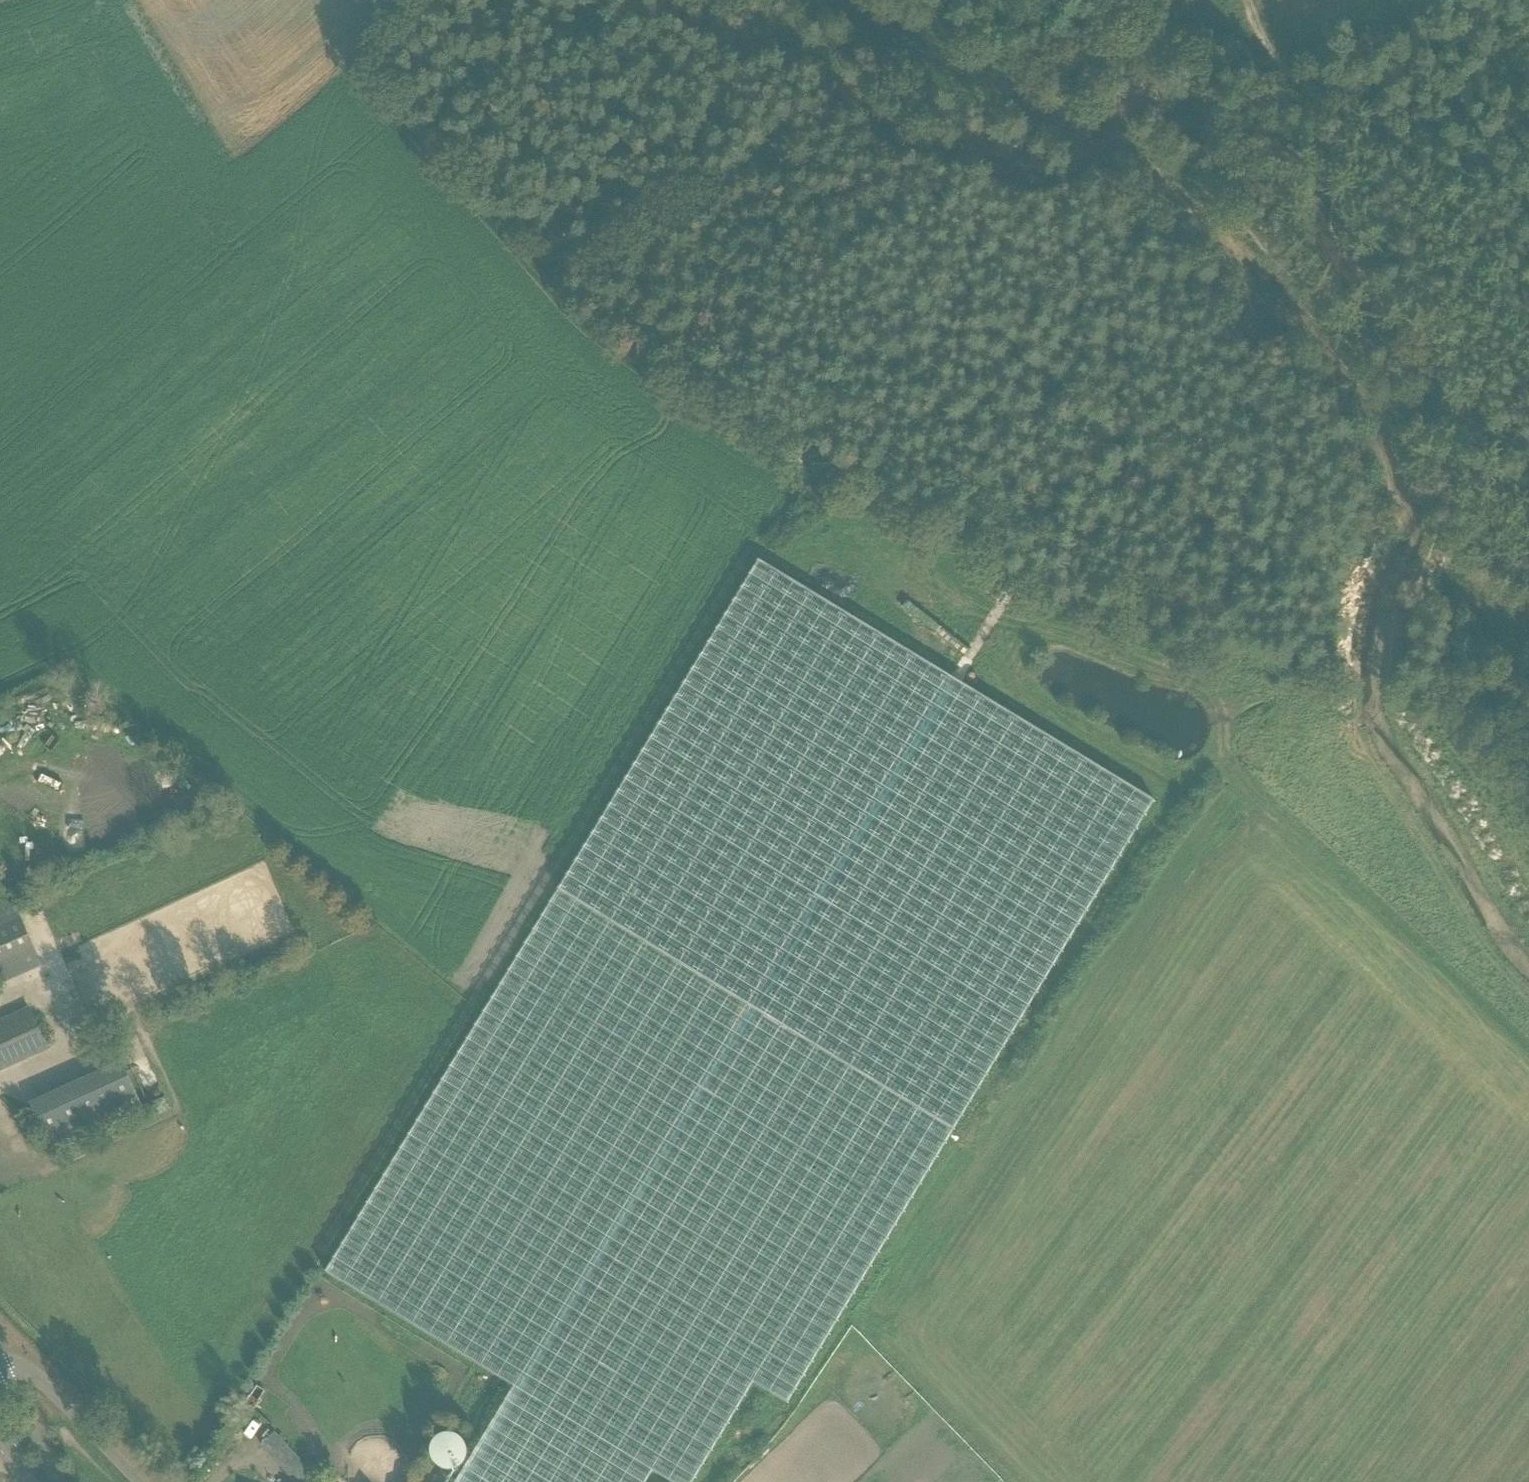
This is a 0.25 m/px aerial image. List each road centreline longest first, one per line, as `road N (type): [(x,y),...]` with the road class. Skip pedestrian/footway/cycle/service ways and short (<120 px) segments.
road 1 (track): [(1264,43),(1322,100),(1398,135),(1528,219)]
road 2 (unclassified): [(138,1481),(42,1385),(0,1369)]

